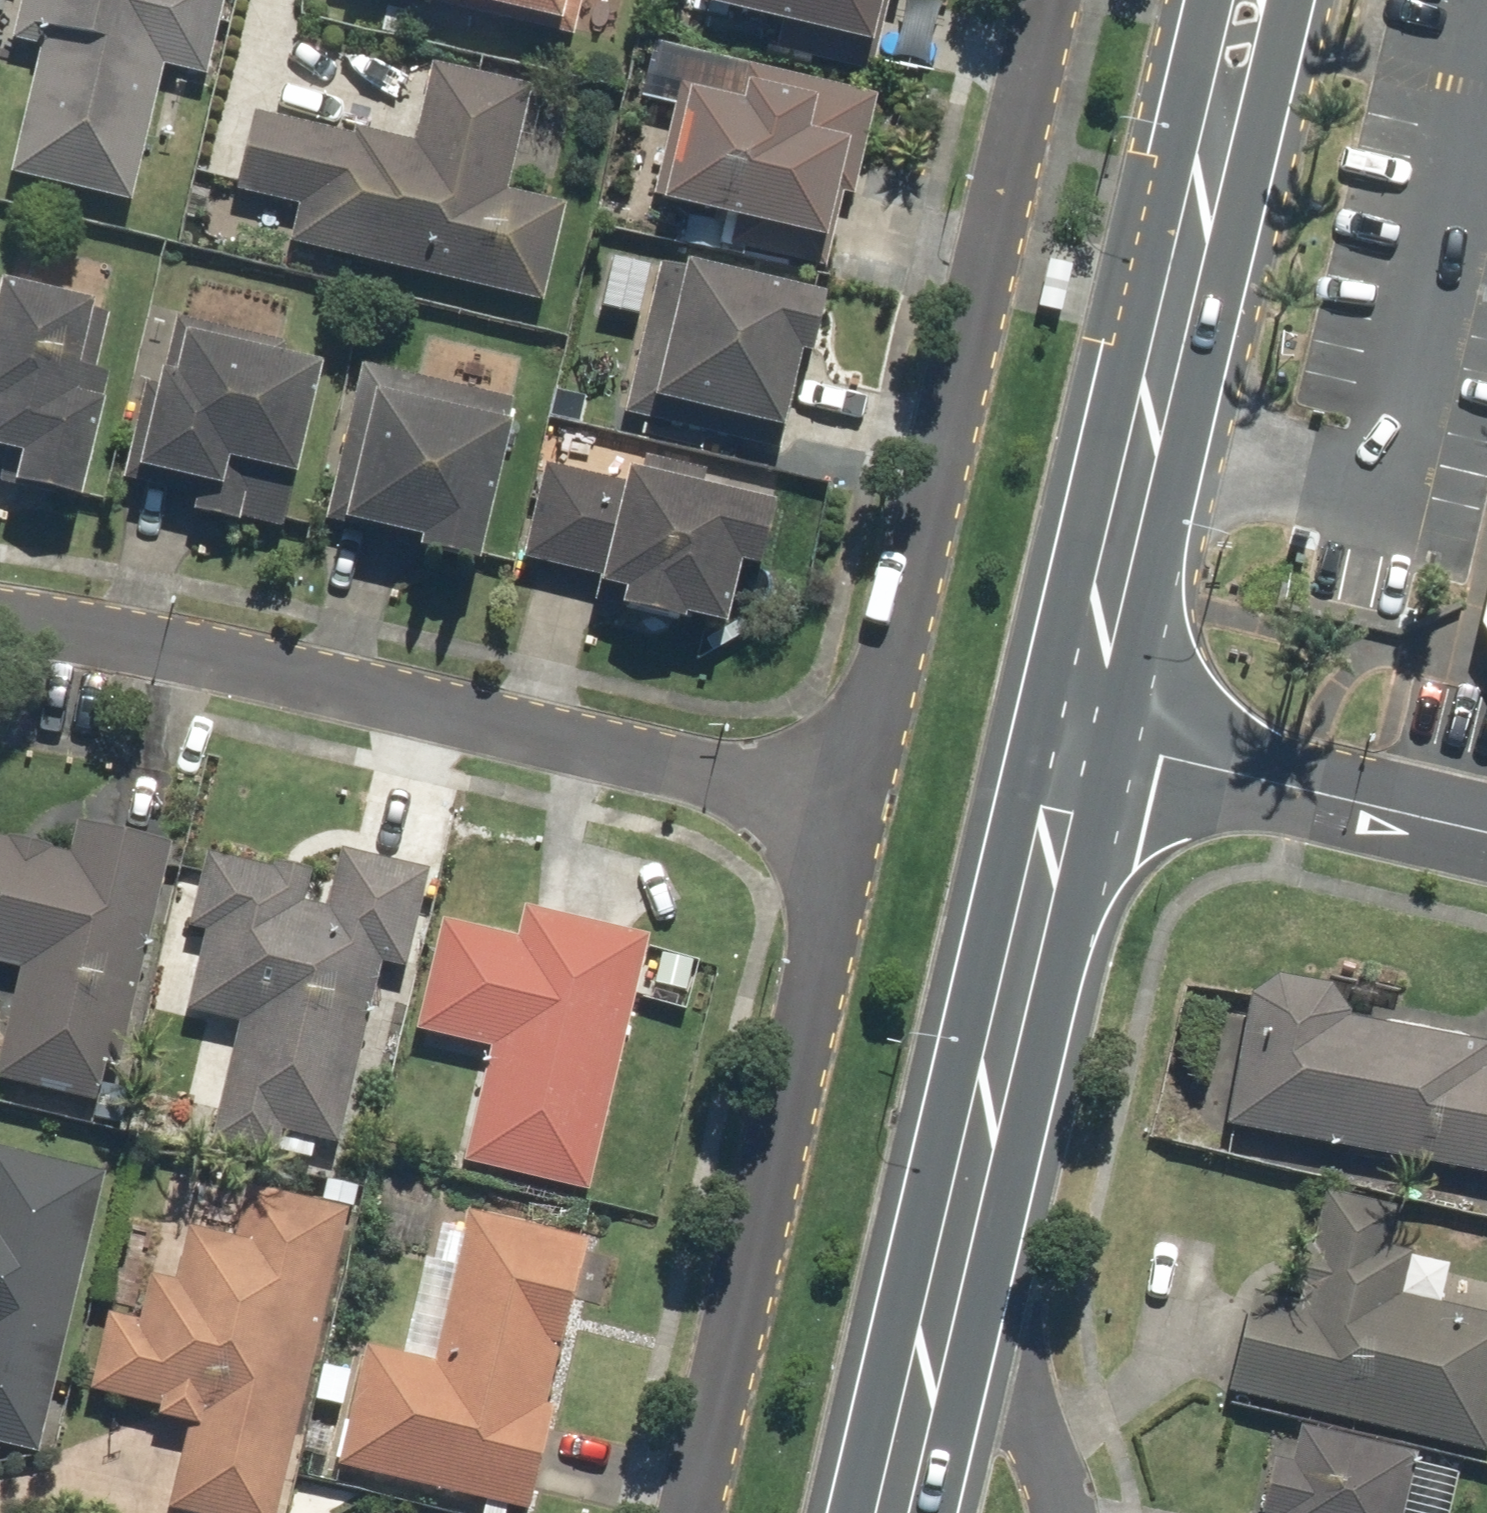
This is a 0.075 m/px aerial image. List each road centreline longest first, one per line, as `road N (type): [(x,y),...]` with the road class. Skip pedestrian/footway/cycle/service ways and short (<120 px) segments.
road 1 (residential): [(0,622),(851,801)]
road 2 (residential): [(851,801),(1043,0)]
road 3 (secondary): [(1248,0),(1079,728)]
road 4 (residential): [(693,1512),(851,801)]
road 5 (secondary): [(1079,728),(951,1279)]
road 6 (residential): [(1079,728),(1486,816)]
road 7 (residential): [(951,1279),(1066,1512)]
road 8 (secondary): [(951,1279),(893,1512)]

